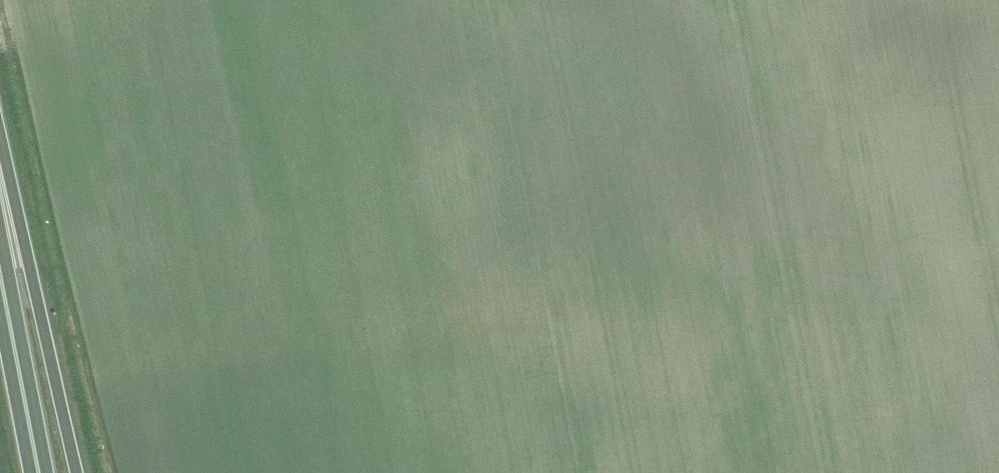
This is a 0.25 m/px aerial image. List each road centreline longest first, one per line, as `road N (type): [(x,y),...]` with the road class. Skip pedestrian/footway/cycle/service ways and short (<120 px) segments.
road 1 (trunk): [(76,472),(0,177)]
road 2 (trunk): [(40,472),(0,268)]

